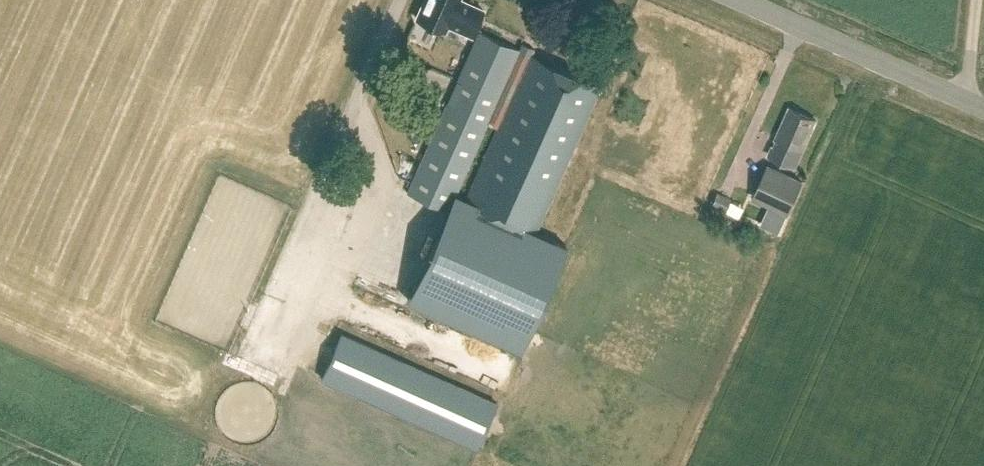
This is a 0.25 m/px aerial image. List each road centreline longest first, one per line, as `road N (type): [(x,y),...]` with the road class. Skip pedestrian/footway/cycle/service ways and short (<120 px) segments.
road 1 (unclassified): [(960,97),(740,0)]

